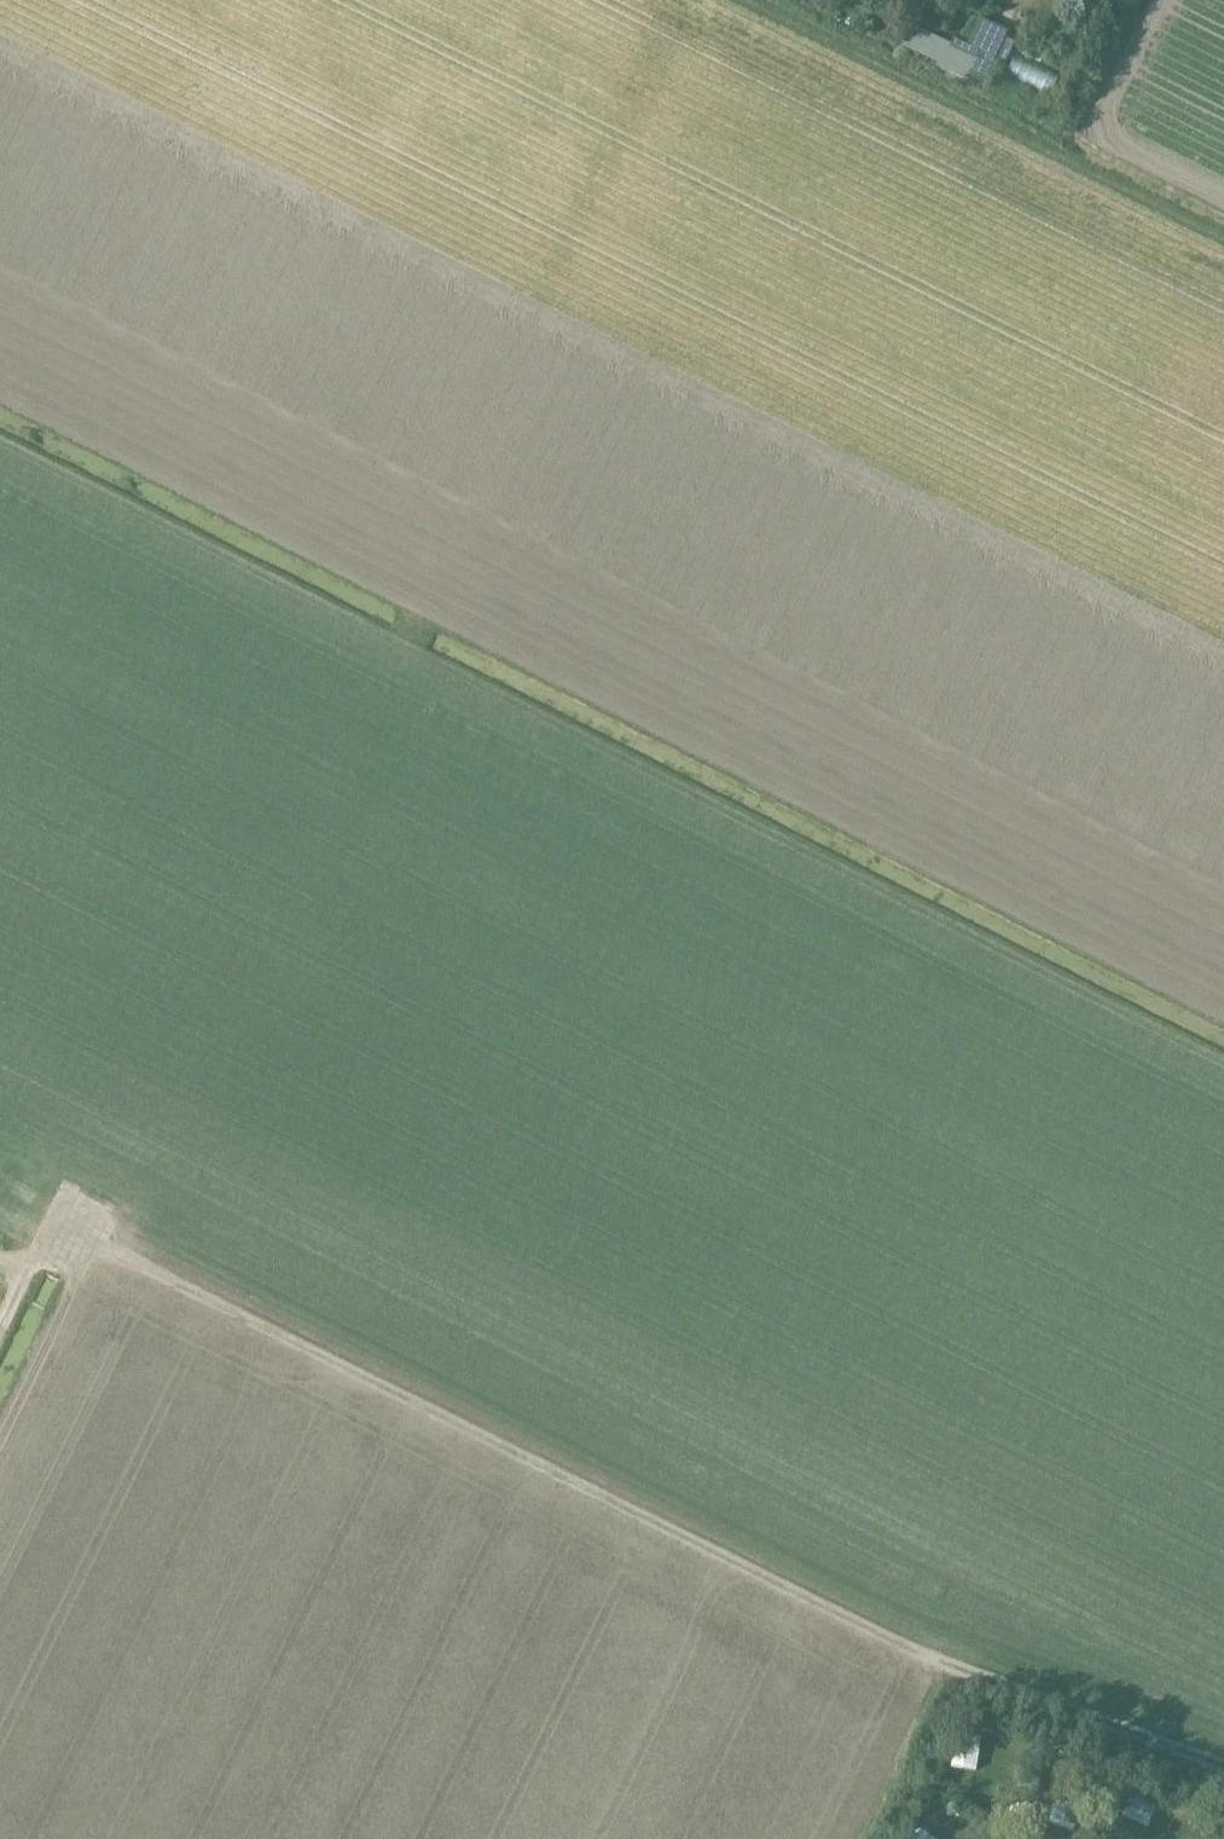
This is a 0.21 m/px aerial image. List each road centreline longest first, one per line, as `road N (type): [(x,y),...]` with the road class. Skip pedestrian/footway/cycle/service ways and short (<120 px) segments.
road 1 (track): [(63,1266),(102,1248),(906,1651),(1223,1767)]
road 2 (track): [(0,1447),(75,1278),(45,1256),(20,1270),(0,1265)]
road 3 (track): [(1122,159),(1102,120),(1161,0)]

